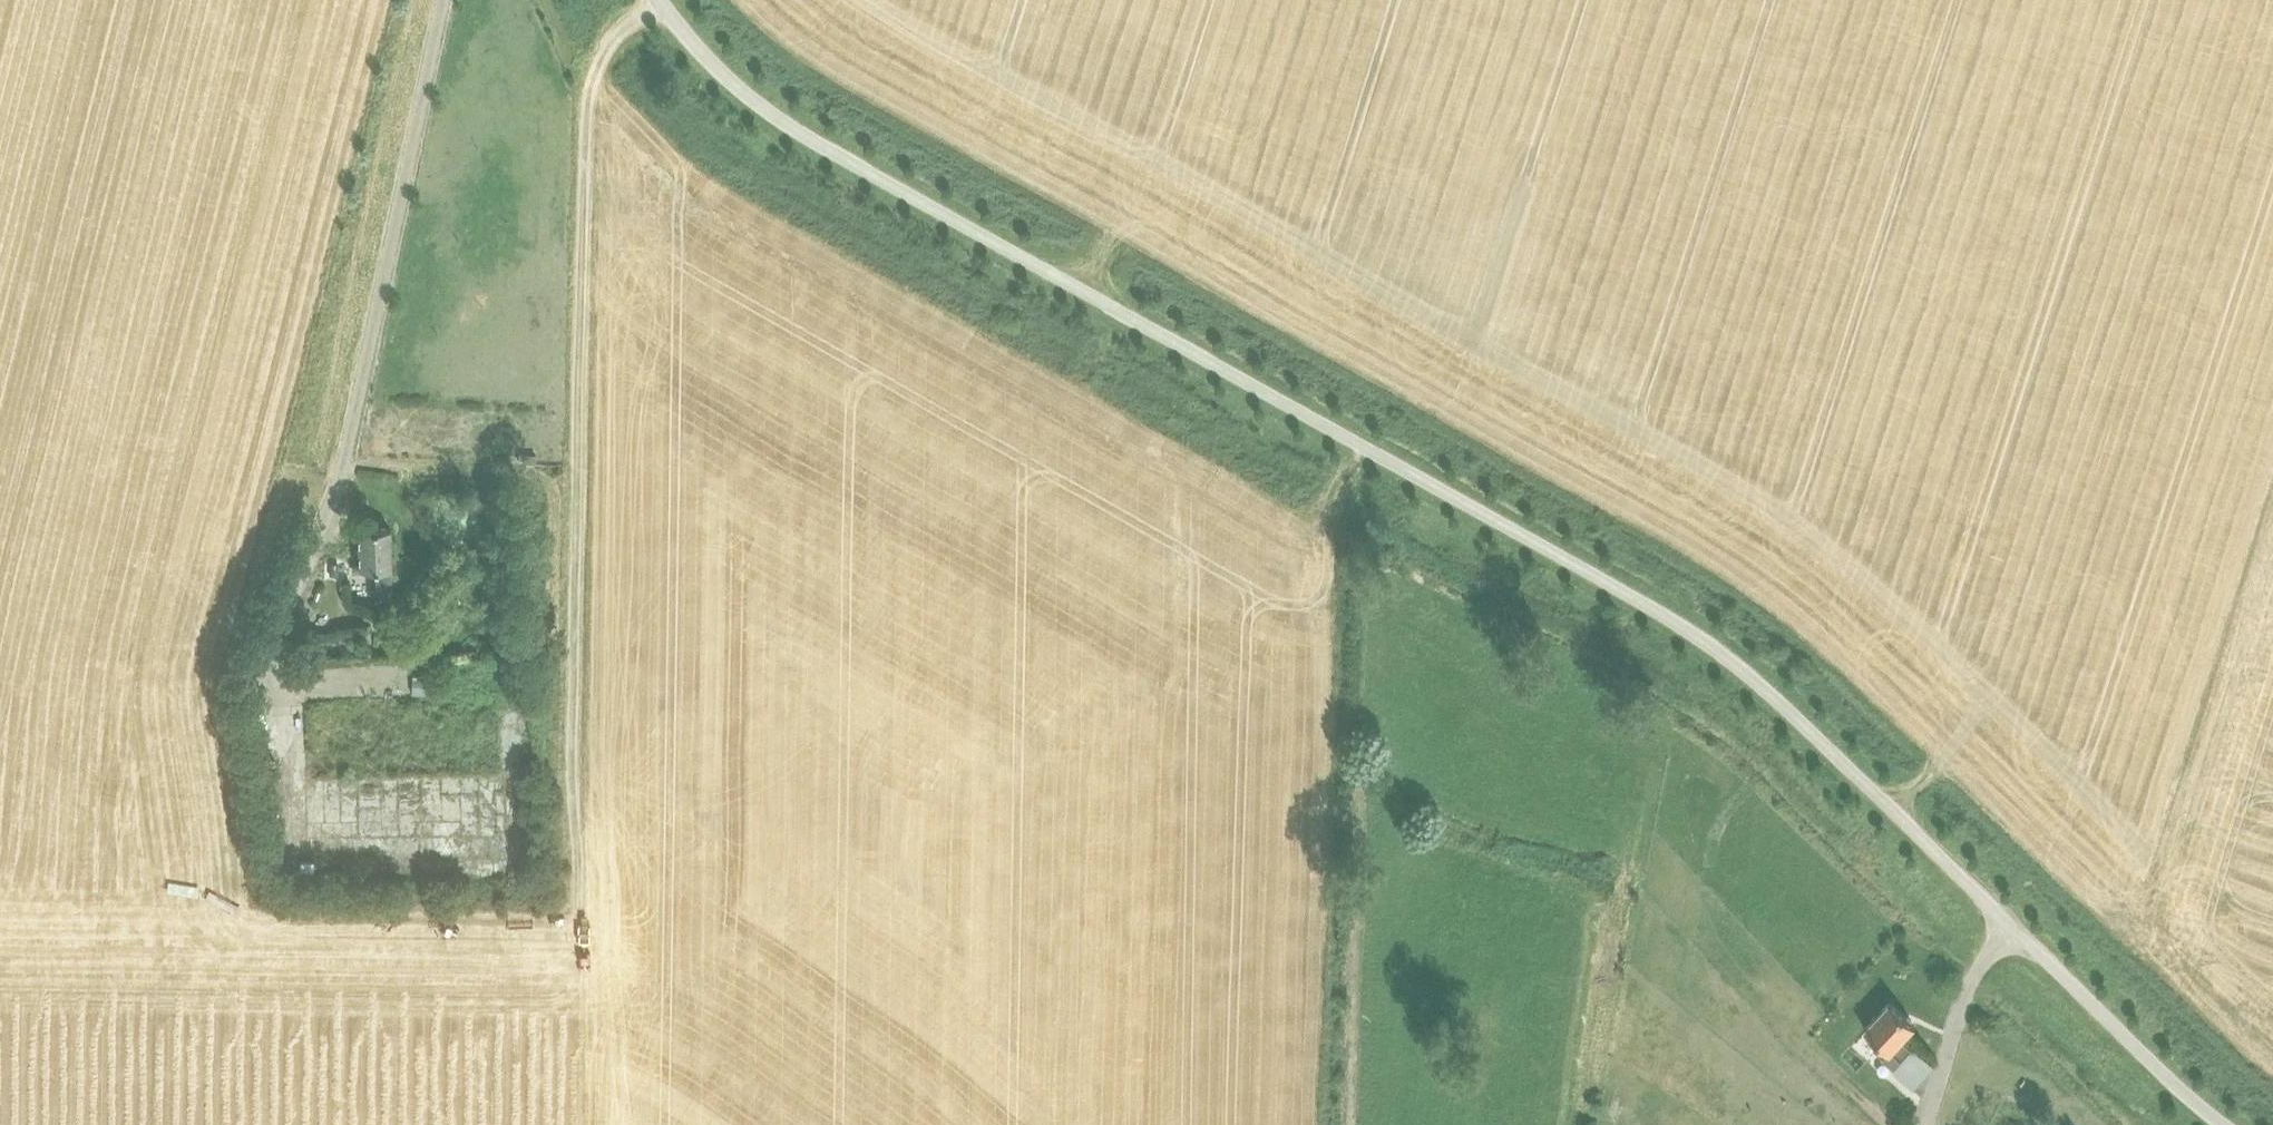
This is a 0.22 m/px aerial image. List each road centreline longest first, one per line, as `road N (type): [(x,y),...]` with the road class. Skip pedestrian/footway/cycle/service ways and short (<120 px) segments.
road 1 (unclassified): [(2224,1124),(1718,650),(797,131),(719,70),(660,0)]

